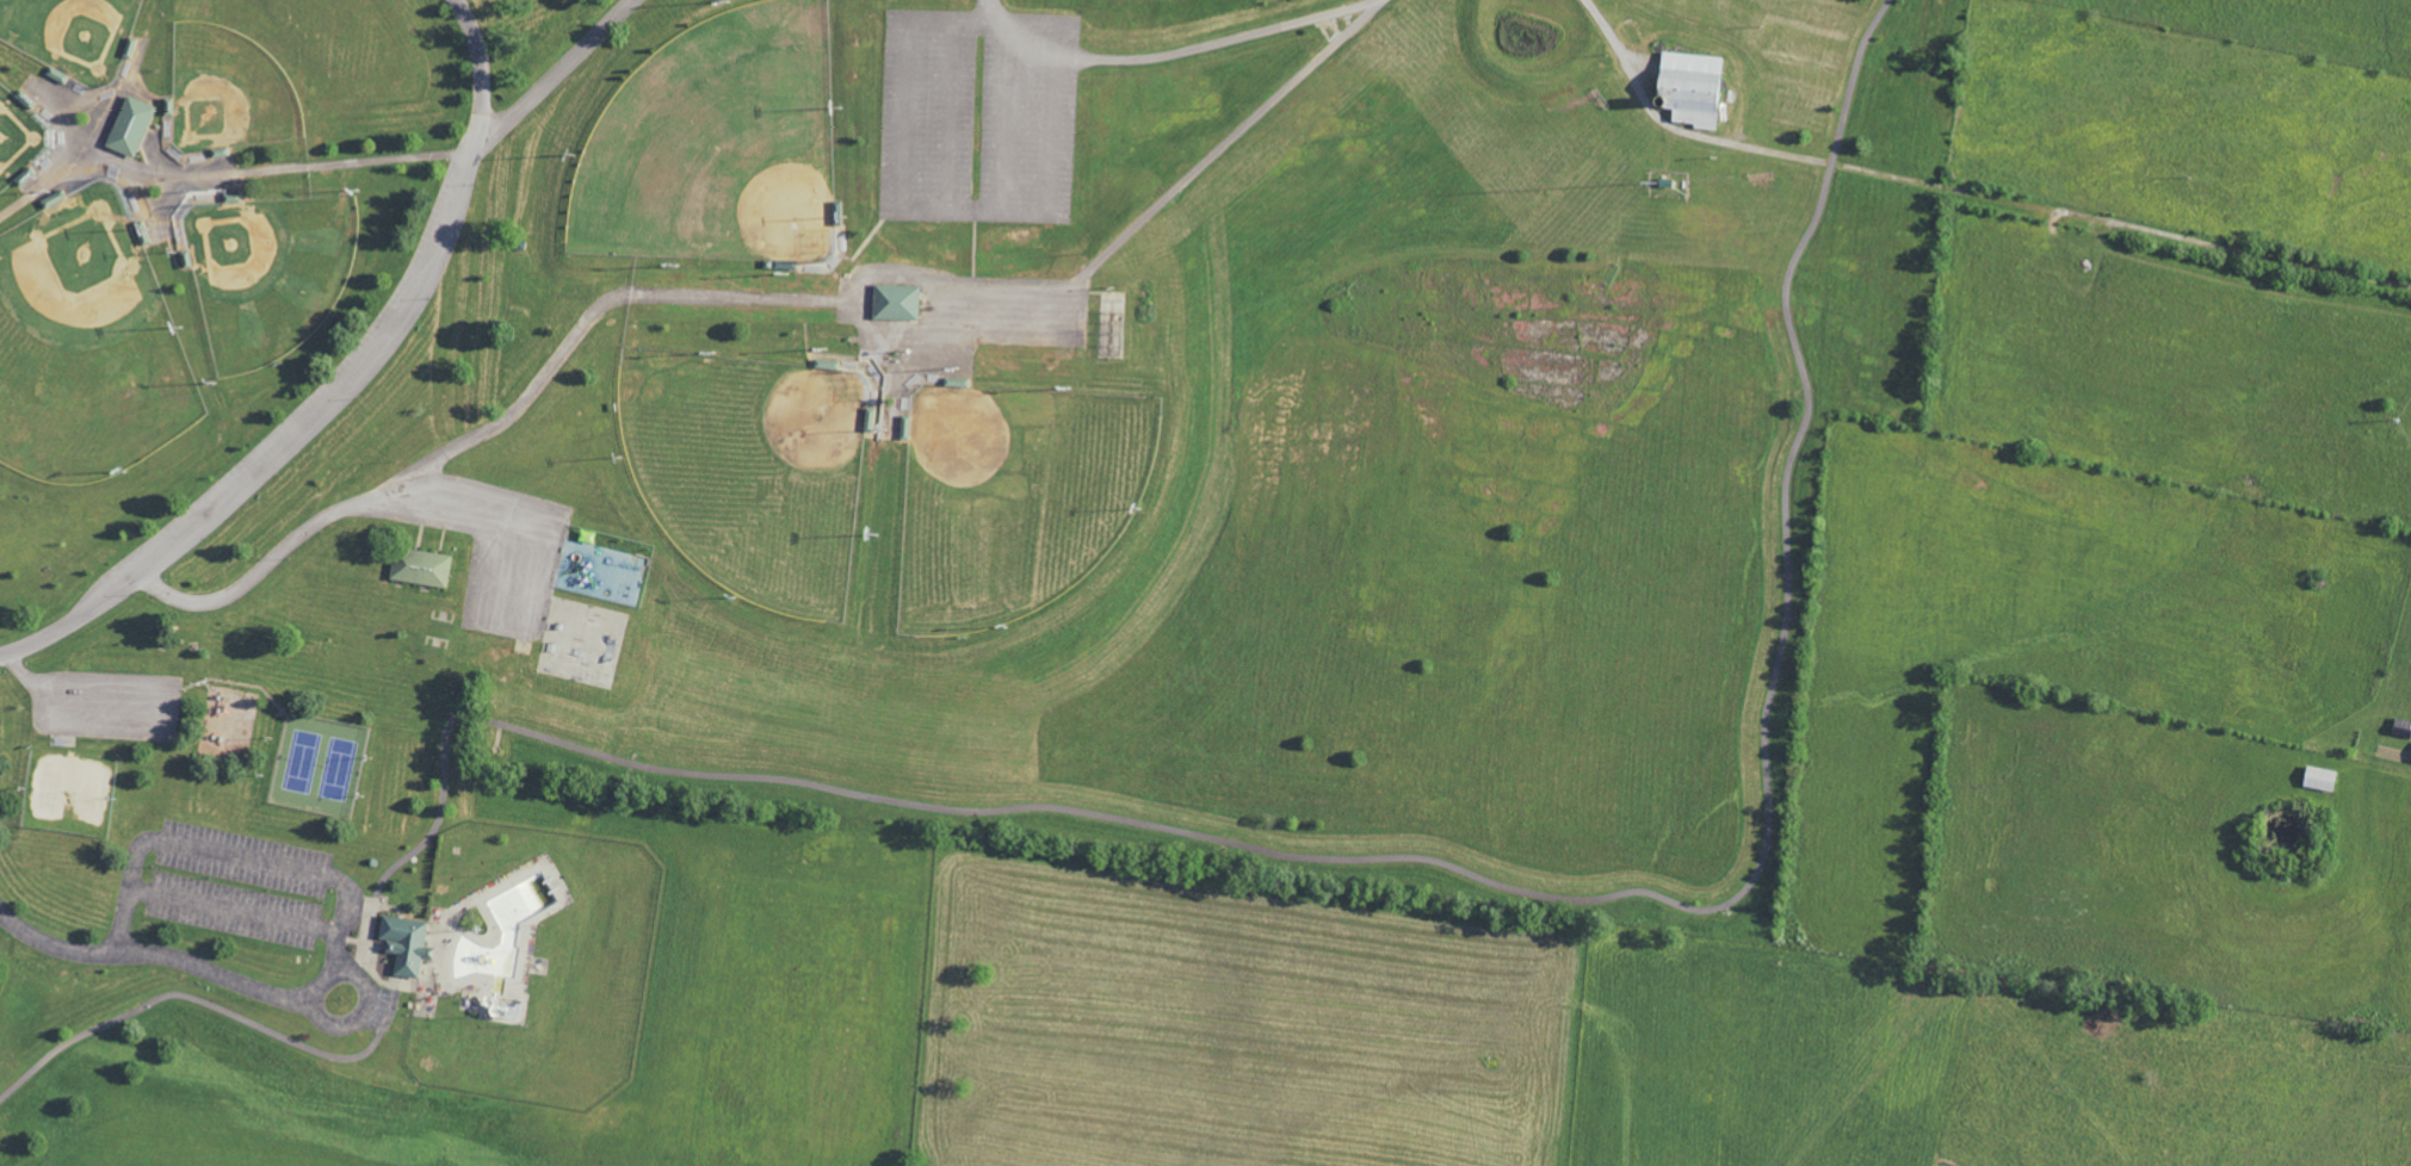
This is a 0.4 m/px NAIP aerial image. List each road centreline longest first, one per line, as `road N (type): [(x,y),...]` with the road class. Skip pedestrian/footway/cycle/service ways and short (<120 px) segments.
road 1 (residential): [(0,651),(150,560),(372,354),(440,244),(482,111),(470,19),(458,0)]

